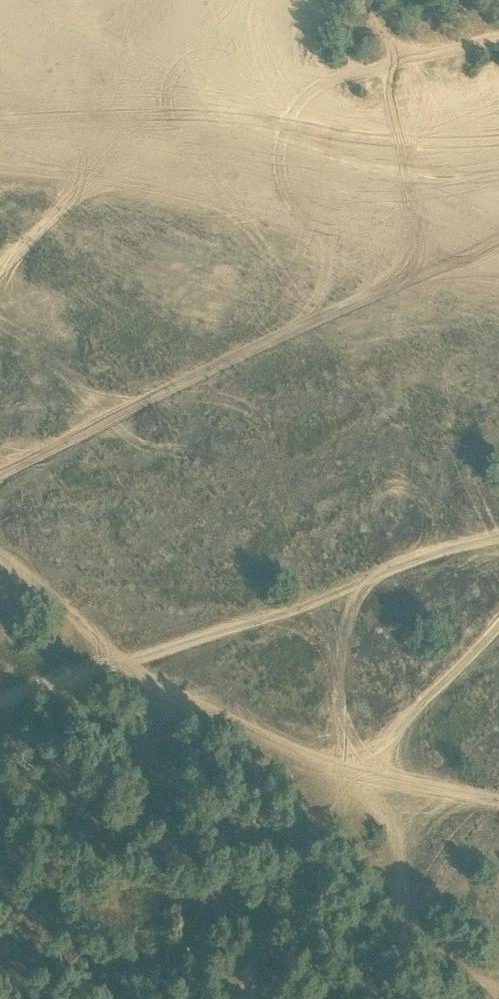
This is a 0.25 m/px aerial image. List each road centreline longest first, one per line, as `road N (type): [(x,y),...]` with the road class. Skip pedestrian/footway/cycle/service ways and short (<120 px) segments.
road 1 (track): [(0,160),(432,227),(498,254)]

